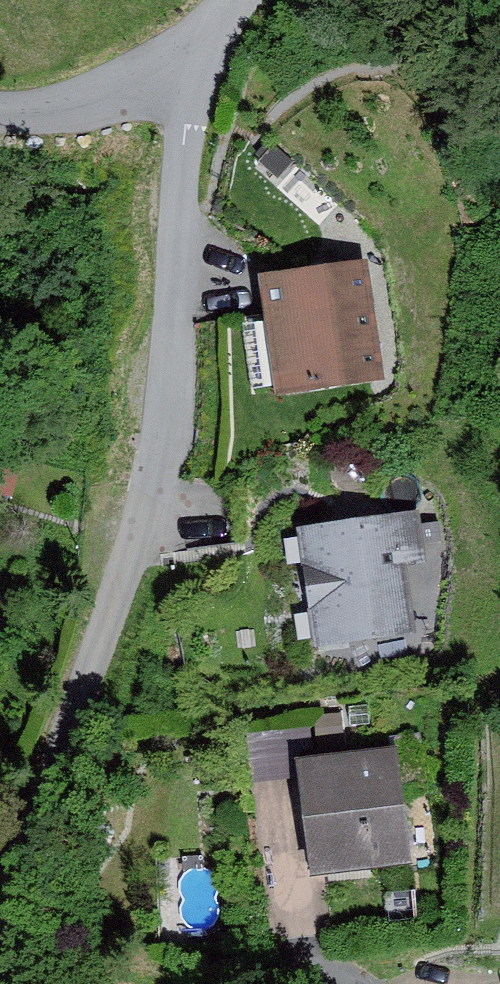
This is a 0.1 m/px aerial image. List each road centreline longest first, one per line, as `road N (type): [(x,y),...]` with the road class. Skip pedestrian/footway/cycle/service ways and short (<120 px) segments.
road 1 (residential): [(185,70),(183,211),(140,538),(0,899)]
road 2 (residential): [(0,111),(20,114),(185,70)]

